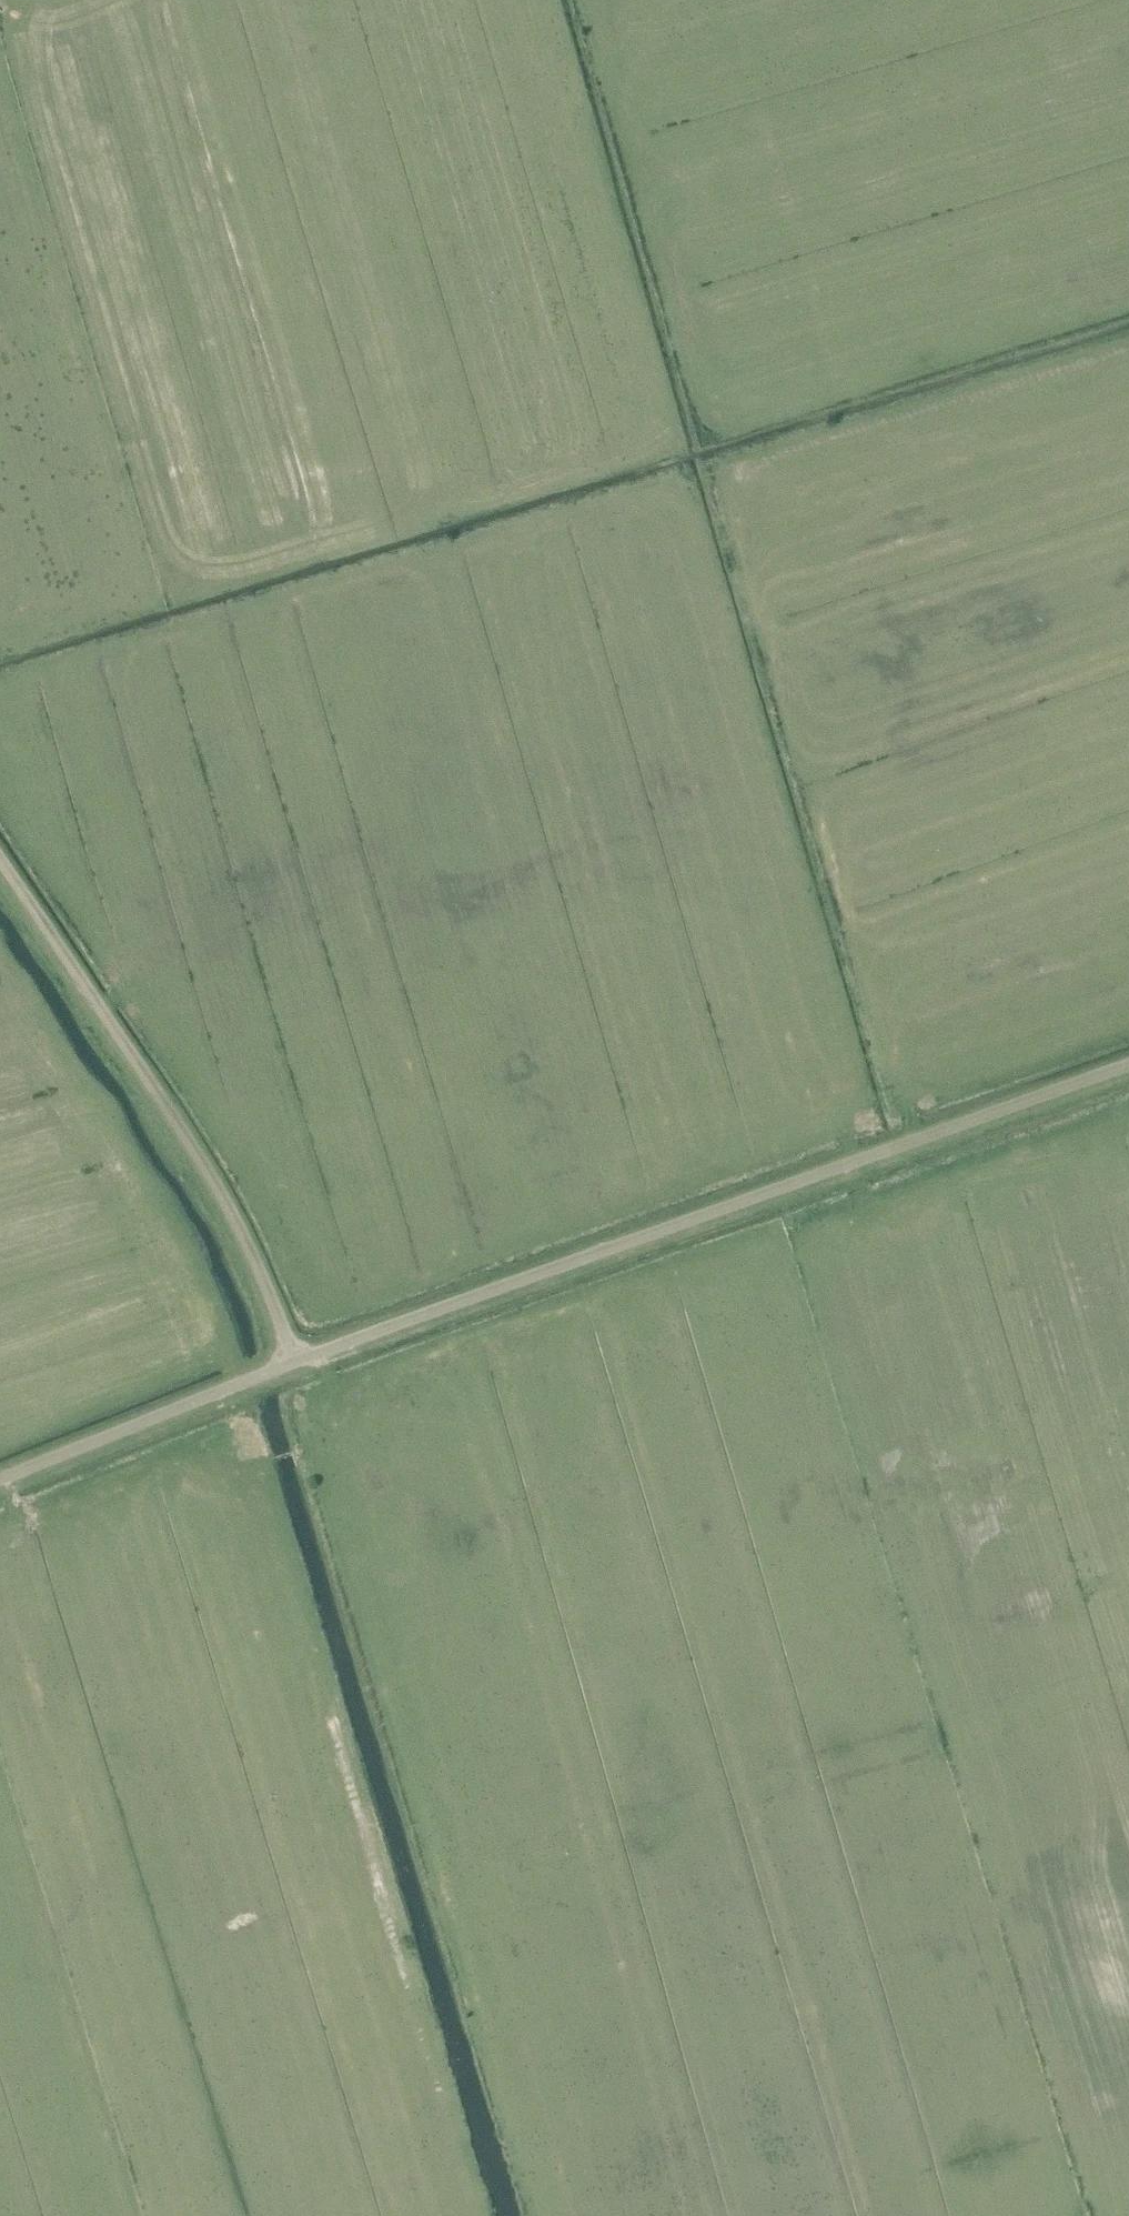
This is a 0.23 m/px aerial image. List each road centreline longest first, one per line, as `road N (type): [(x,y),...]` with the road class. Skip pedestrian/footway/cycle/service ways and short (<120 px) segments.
road 1 (unclassified): [(294,1361),(1128,1070)]
road 2 (unclassified): [(294,1361),(241,1229),(176,1118),(0,860)]
road 3 (unclassified): [(0,1480),(294,1361)]

